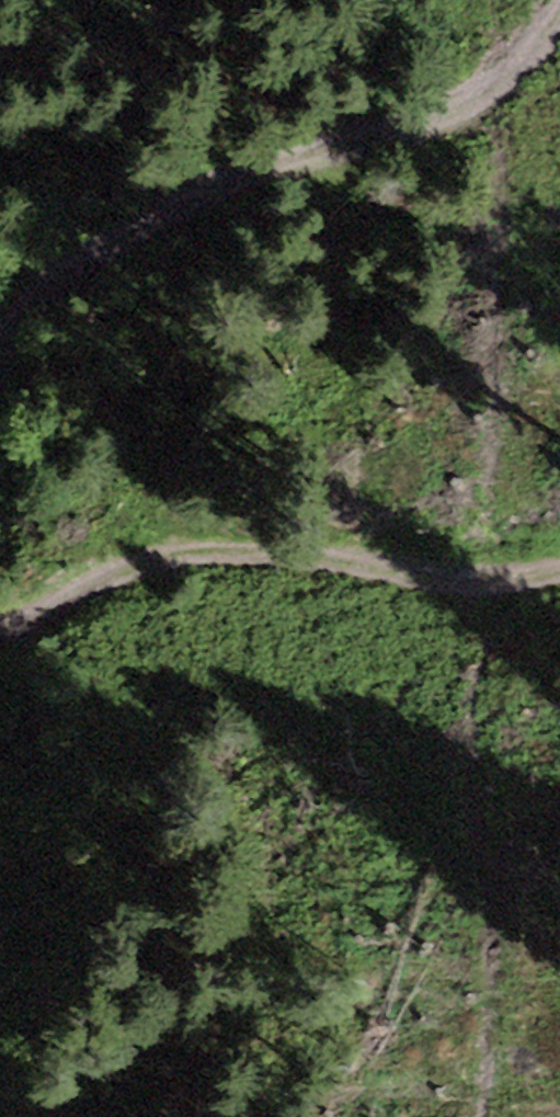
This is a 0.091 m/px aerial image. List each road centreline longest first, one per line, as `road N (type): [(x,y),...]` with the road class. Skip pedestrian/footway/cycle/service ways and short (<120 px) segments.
road 1 (track): [(0,350),(31,305),(103,246),(218,185),(453,106),(492,82),(559,0)]
road 2 (track): [(559,566),(484,576),(383,561),(163,555),(0,629)]

